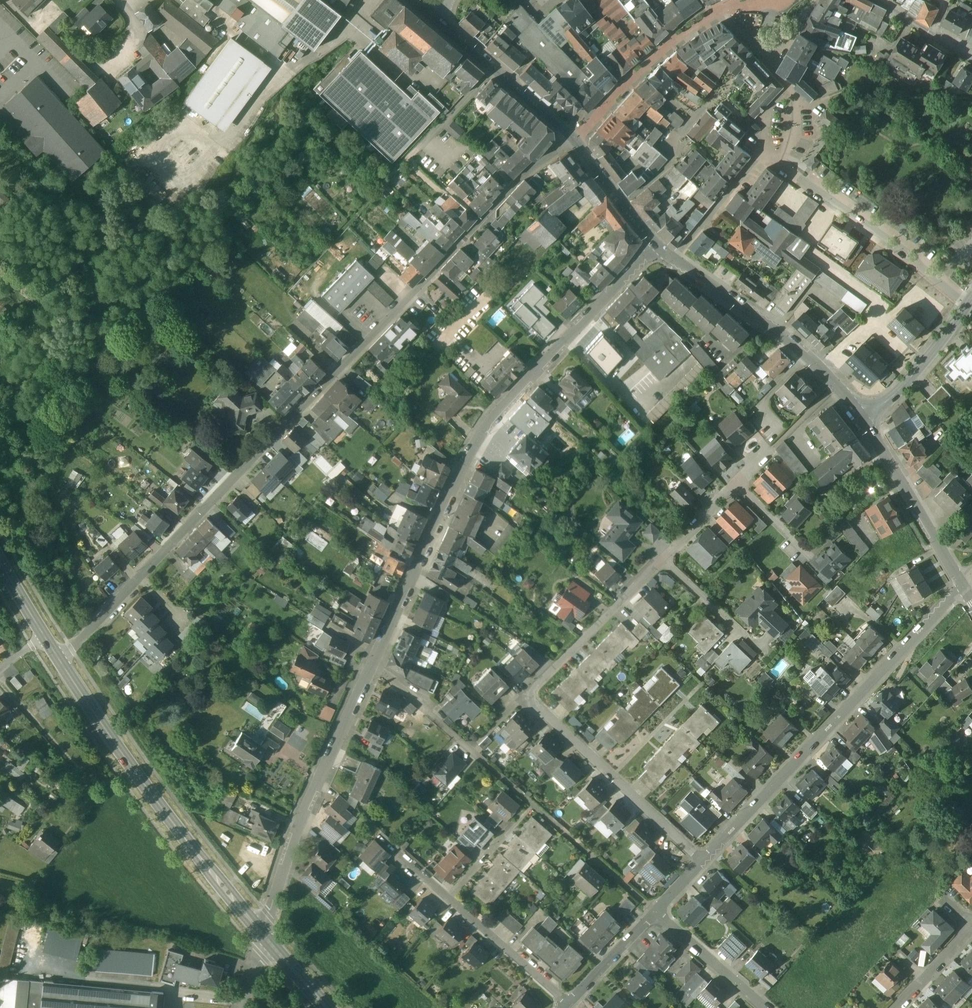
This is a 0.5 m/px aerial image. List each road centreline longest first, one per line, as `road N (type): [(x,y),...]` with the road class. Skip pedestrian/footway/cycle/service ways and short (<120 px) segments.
road 1 (residential): [(572,141),(535,166),(59,658)]
road 2 (residential): [(371,665),(473,443),(655,244)]
road 3 (residential): [(700,861),(528,696),(661,559)]
road 4 (residential): [(962,586),(700,861)]
road 5 (secondary): [(59,658),(128,762),(264,937)]
road 6 (residential): [(264,937),(301,823),(371,665)]
road 7 (tertiary): [(655,244),(772,327),(864,424)]
road 8 (residential): [(371,665),(532,804)]
road 9 (tertiary): [(864,424),(962,586)]
road 10 (tertiary): [(432,14),(572,141)]
road 11 (tertiary): [(864,424),(971,297)]
road 12 (residential): [(566,1002),(447,900)]
road 13 (residential): [(653,909),(764,1007)]
road 14 (residential): [(661,559),(760,651)]
road 15 (tertiary): [(572,141),(655,244)]
road 16 (residential): [(653,909),(566,1002)]
road 17 (residential): [(447,900),(532,807)]

